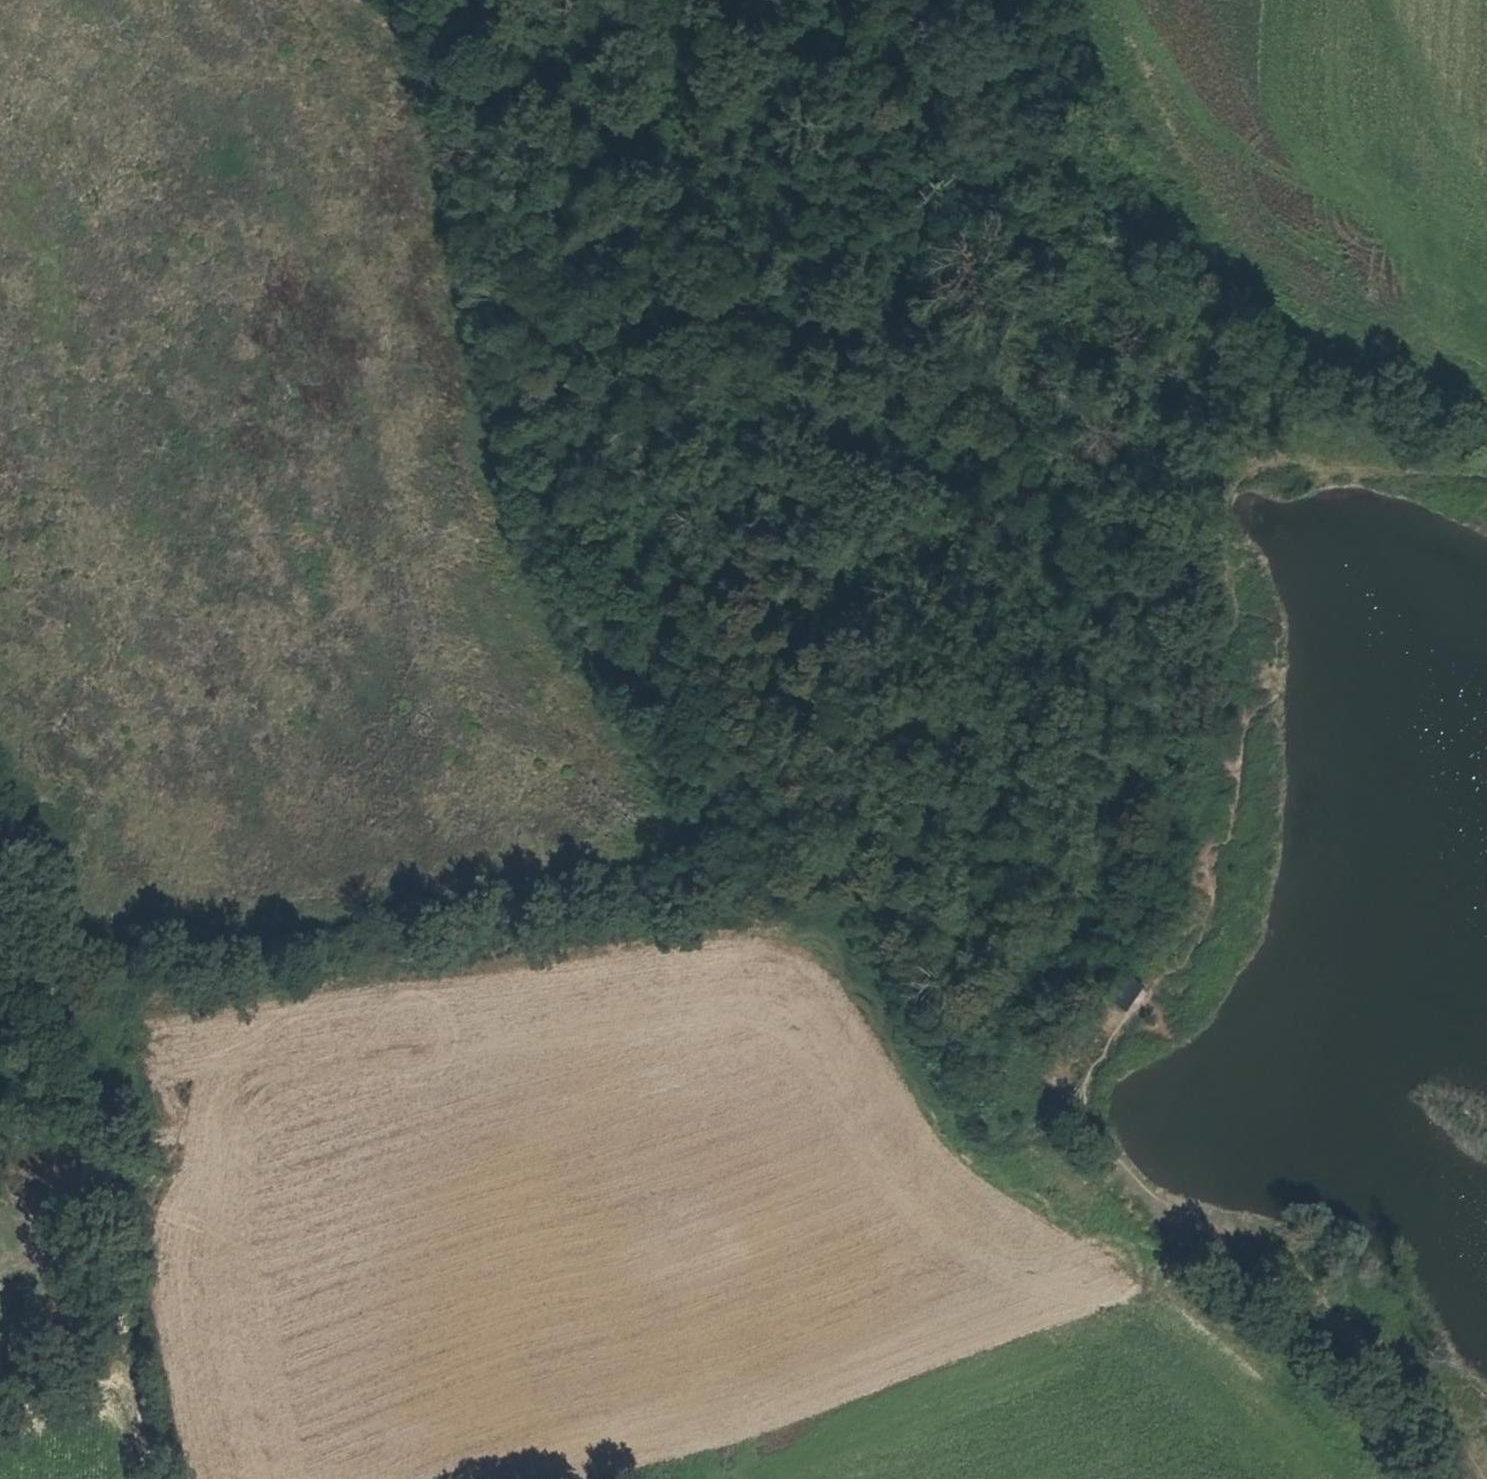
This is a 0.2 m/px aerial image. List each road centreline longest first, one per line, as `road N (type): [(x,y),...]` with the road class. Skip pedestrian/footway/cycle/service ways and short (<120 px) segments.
road 1 (track): [(123,1406),(136,1317),(119,1137),(0,814)]
road 2 (track): [(0,1409),(29,1398),(123,1406)]

